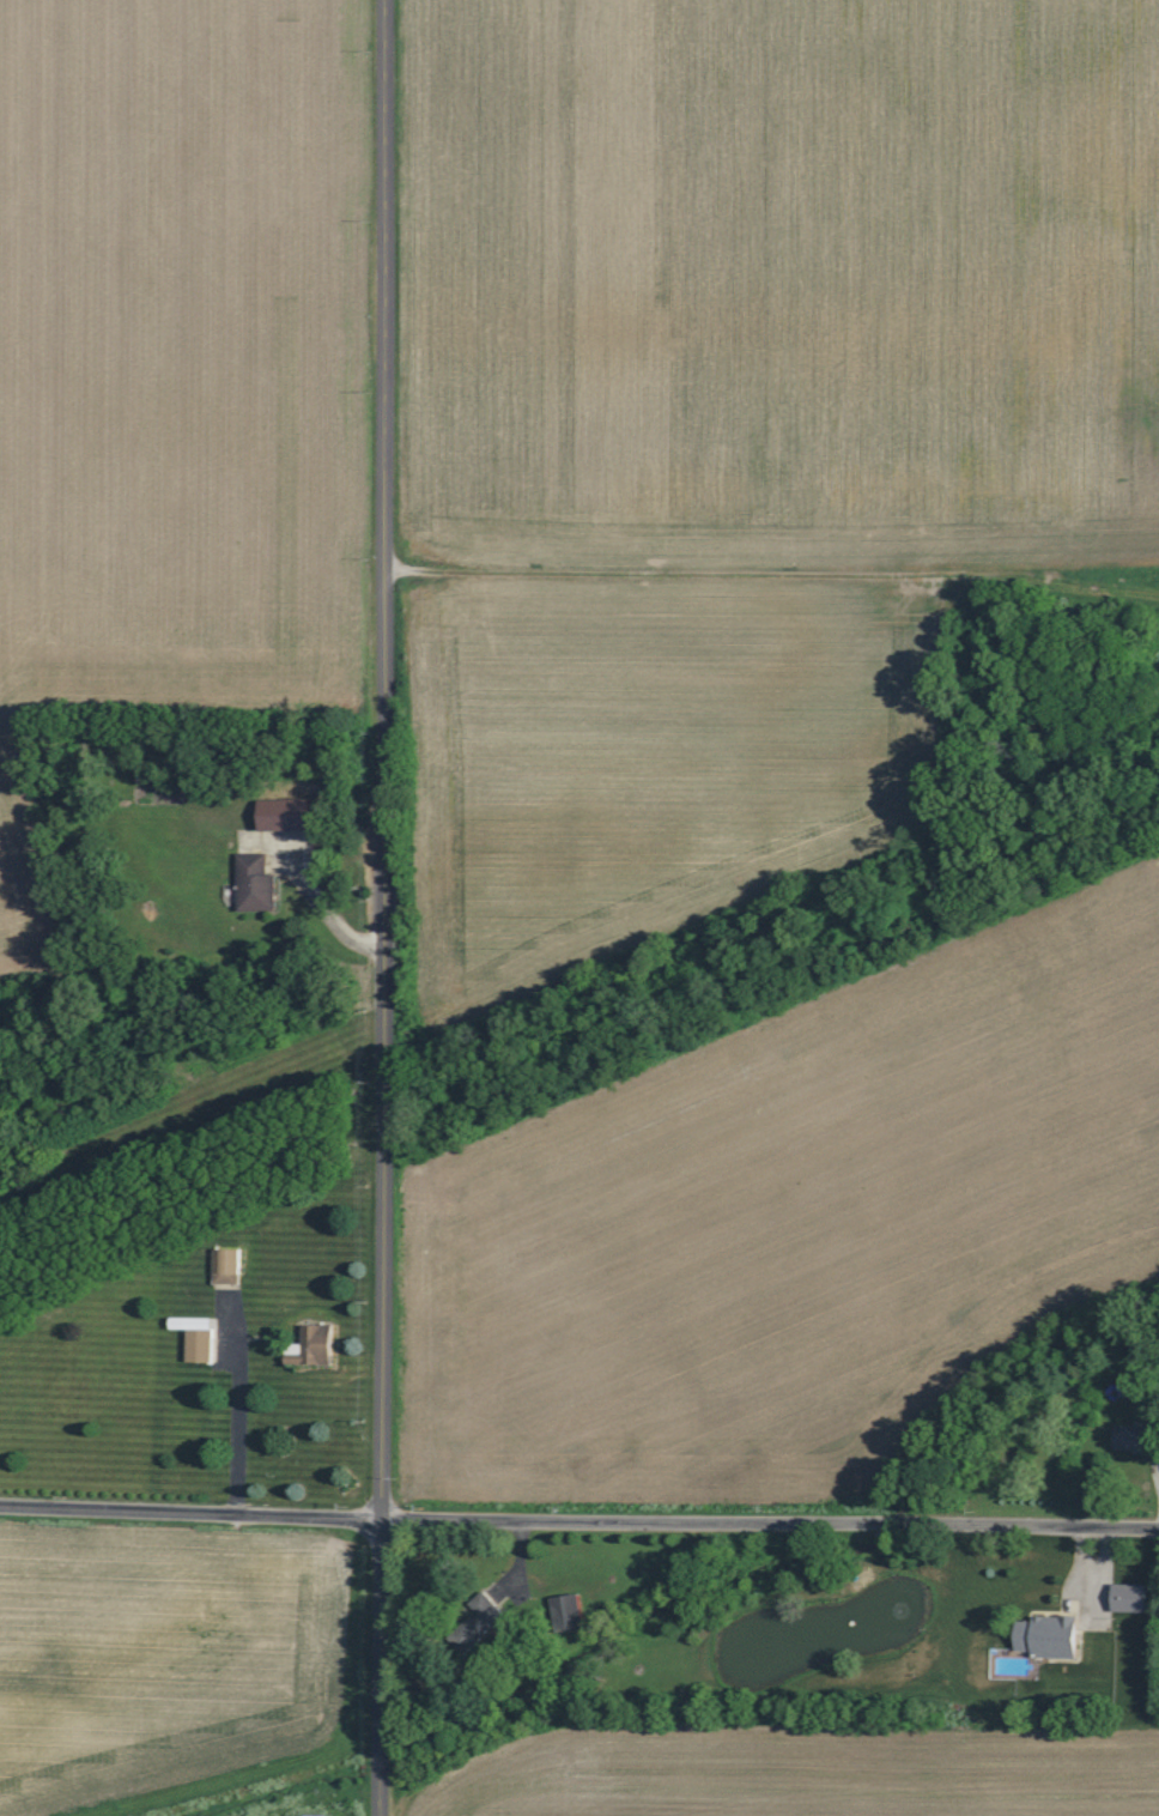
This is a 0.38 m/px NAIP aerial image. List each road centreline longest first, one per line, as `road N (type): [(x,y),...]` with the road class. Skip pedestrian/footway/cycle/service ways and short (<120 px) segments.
road 1 (residential): [(380,1815),(383,0)]
road 2 (residential): [(1158,1525),(0,1500)]

